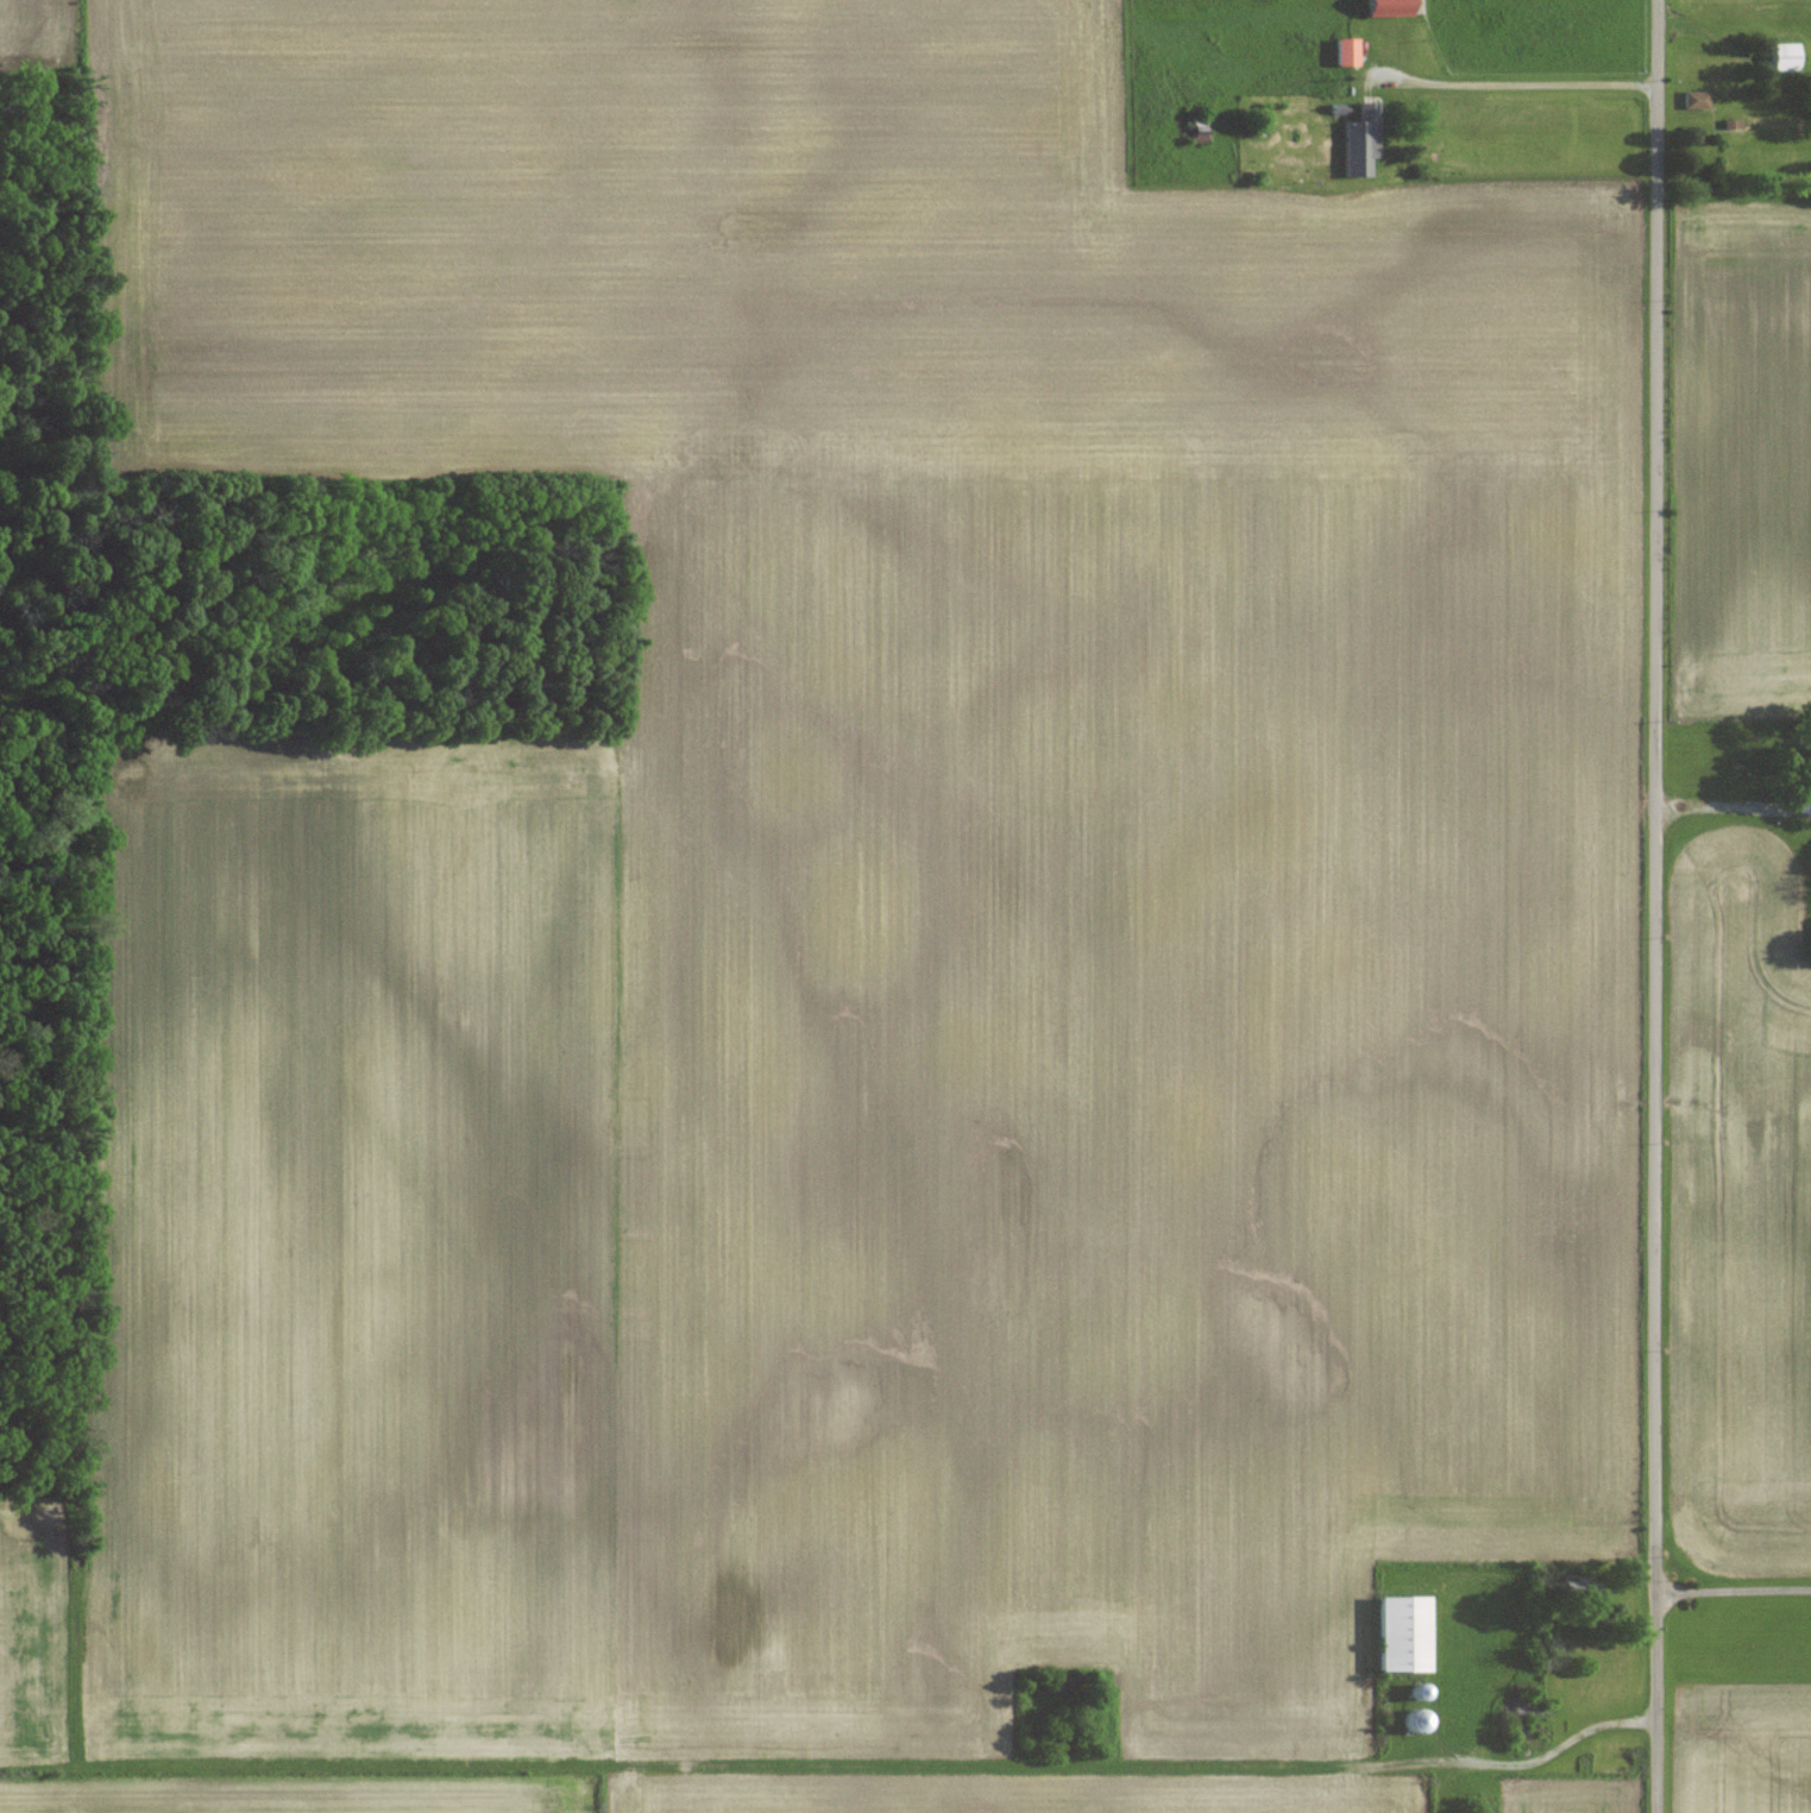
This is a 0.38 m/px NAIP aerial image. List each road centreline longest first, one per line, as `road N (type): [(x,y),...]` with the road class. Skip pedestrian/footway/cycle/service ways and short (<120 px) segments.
road 1 (residential): [(1657,1812),(1660,0)]

